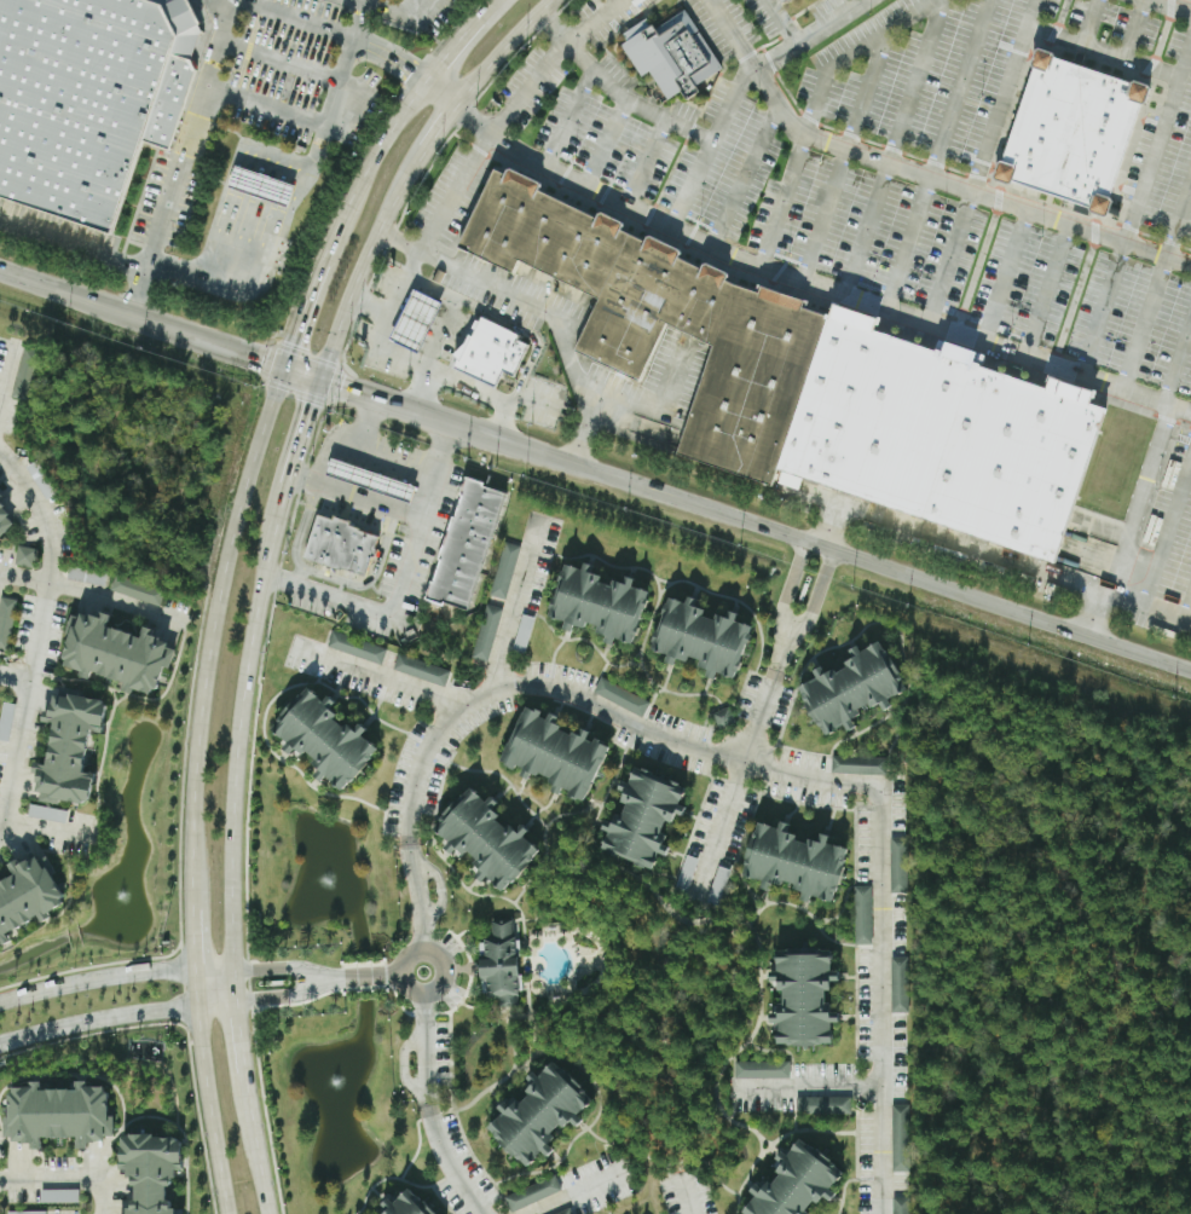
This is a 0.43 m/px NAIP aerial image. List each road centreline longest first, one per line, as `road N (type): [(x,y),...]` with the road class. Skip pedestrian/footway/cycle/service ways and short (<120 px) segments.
road 1 (secondary): [(1190,666),(450,422)]
road 2 (secondary): [(284,368),(215,617),(192,809),(192,896)]
road 3 (secondary): [(237,1002),(233,814),(243,701),(274,527)]
road 4 (residential): [(233,969),(70,983),(0,1006)]
road 5 (secondary): [(197,1007),(229,1213)]
road 6 (secondary): [(320,381),(399,193)]
road 7 (residential): [(0,1044),(80,1022),(197,1007)]
road 8 (secondary): [(357,186),(284,368)]
road 9 (secondary): [(284,368),(129,312)]
road 10 (secondary): [(274,527),(320,381)]
road 11 (secondary): [(451,110),(556,0)]
road 12 (secondary): [(129,312),(0,267)]
road 13 (secondary): [(450,422),(320,381)]
road 14 (secondary): [(269,1213),(247,1082)]

